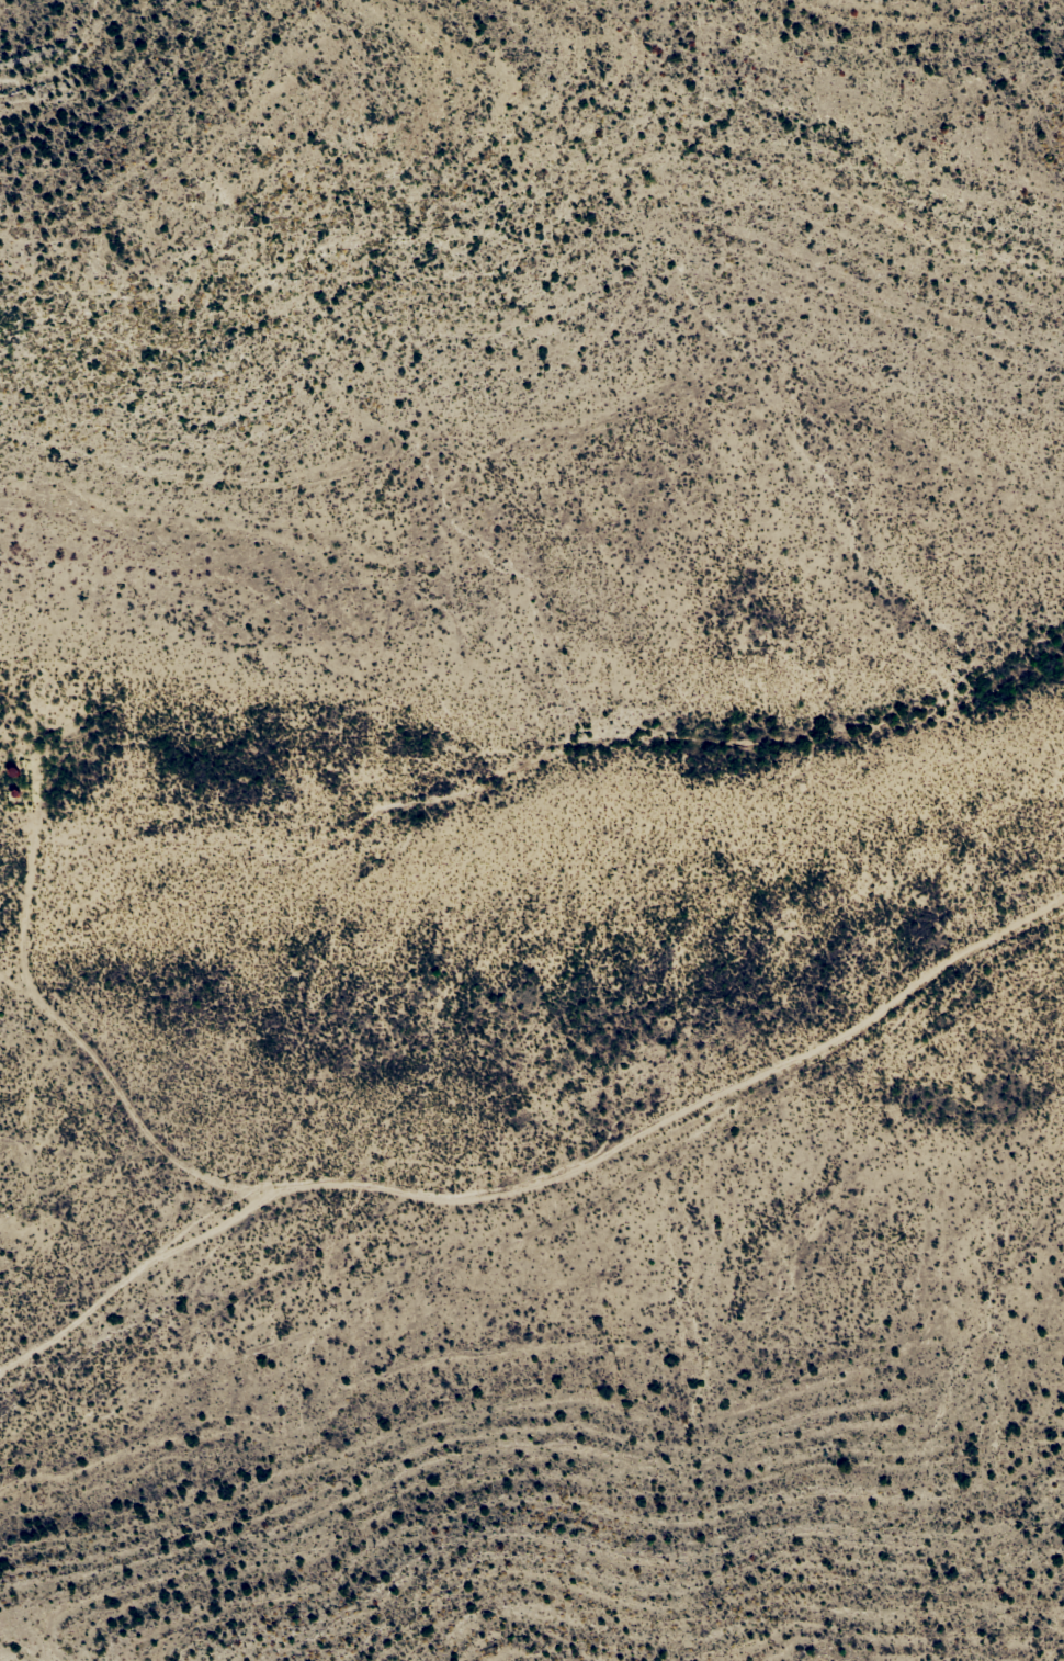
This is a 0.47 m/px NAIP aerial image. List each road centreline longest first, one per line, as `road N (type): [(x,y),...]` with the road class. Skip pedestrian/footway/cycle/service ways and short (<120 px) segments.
road 1 (track): [(1063,882),(941,982),(680,1130),(555,1168),(189,1167),(106,1081),(37,941),(66,776)]
road 2 (track): [(189,1167),(77,1167),(23,1184),(0,1207)]

